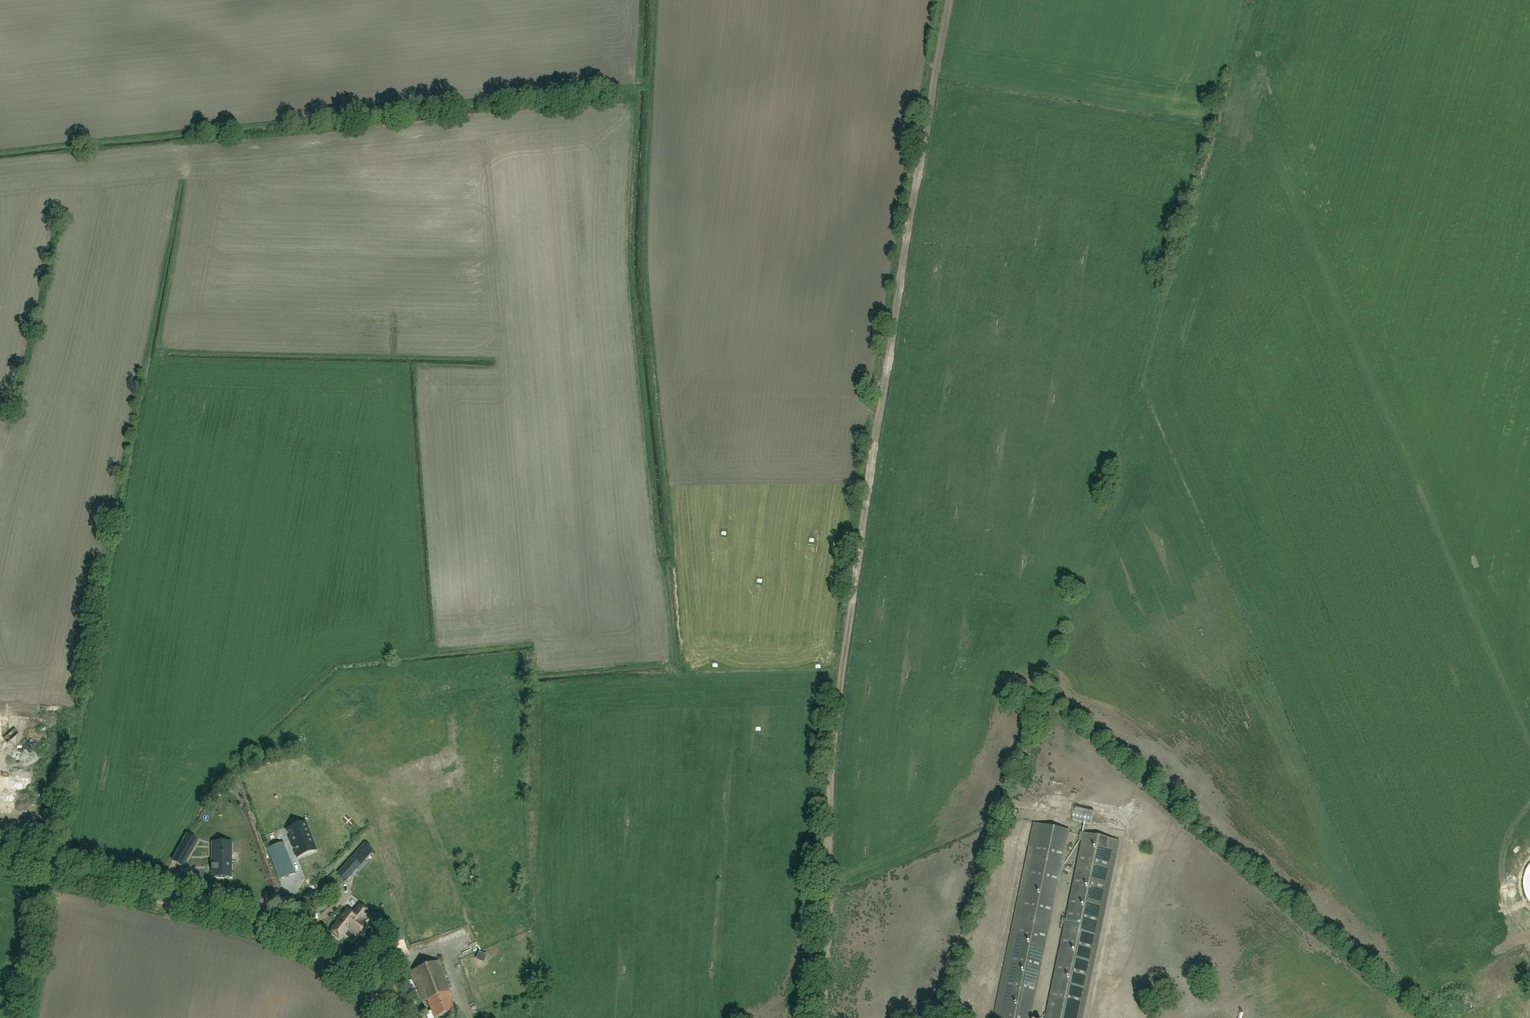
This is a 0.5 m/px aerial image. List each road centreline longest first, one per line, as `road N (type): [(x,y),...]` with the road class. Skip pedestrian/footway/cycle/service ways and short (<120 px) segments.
road 1 (track): [(948,0),(896,296),(834,749),(824,1017)]
road 2 (unclassified): [(394,1017),(289,935),(0,855)]

